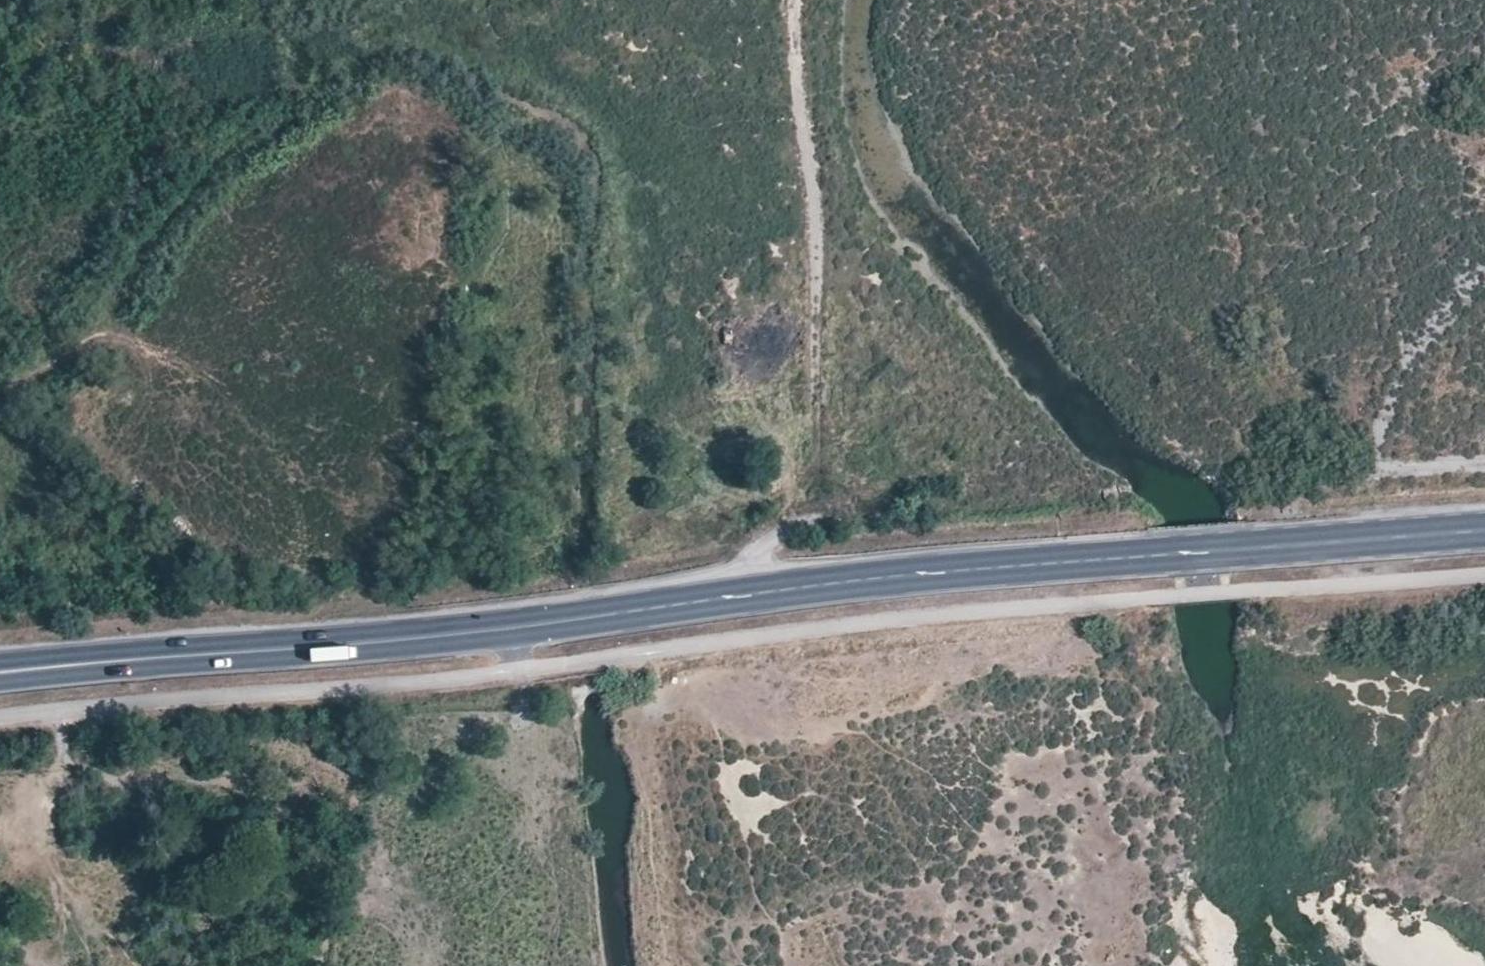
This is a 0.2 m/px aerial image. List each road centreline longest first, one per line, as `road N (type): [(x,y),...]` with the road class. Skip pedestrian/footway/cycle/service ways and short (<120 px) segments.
road 1 (primary): [(1484,533),(957,571),(538,628),(196,658)]
road 2 (primary): [(0,685),(196,658)]
road 3 (primary): [(196,658),(0,666)]

